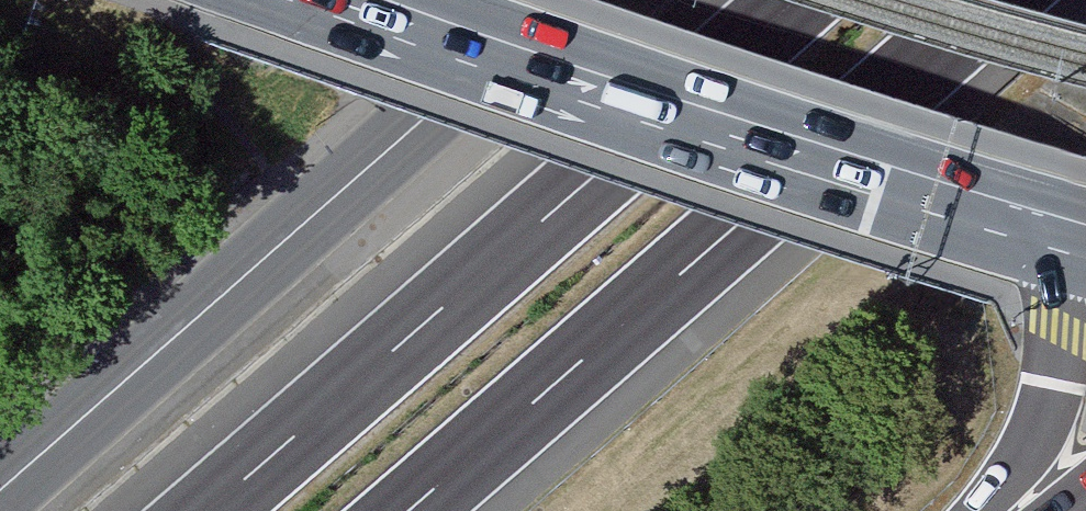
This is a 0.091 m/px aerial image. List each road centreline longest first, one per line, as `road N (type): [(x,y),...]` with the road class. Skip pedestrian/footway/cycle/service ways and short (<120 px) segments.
road 1 (motorway): [(794,0),(205,510)]
road 2 (motorway): [(410,510),(995,0)]
road 3 (secondary): [(1067,237),(648,107),(339,0)]
road 4 (secondary): [(558,0),(0,491)]
road 5 (motorway): [(987,510),(1038,431),(1055,384),(1067,237)]

